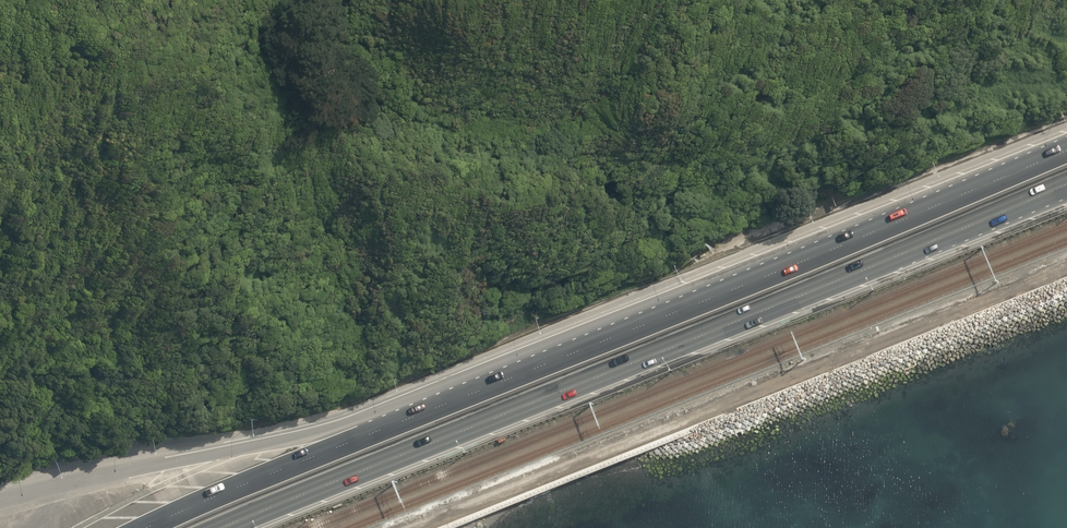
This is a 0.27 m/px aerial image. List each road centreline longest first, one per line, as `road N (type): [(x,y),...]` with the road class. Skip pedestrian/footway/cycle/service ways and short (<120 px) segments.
road 1 (trunk): [(1066,185),(224,527)]
road 2 (trunk): [(383,427),(1066,151)]
road 3 (trunk): [(0,506),(256,442),(383,427)]
road 4 (trunk): [(151,527),(383,427)]

